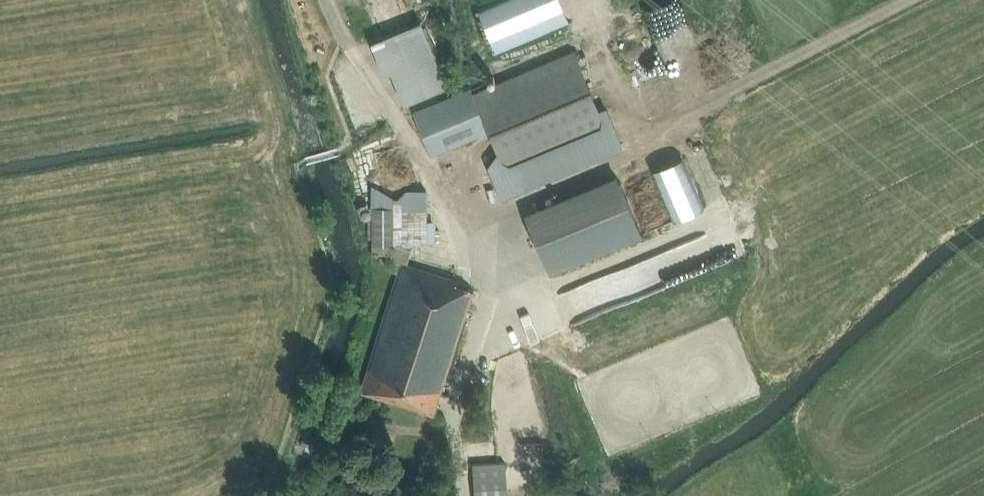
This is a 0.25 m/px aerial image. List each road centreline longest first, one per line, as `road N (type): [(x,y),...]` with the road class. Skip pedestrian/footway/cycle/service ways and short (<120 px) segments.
road 1 (track): [(434,186),(456,229),(647,148),(591,34)]
road 2 (track): [(910,0),(640,133)]

